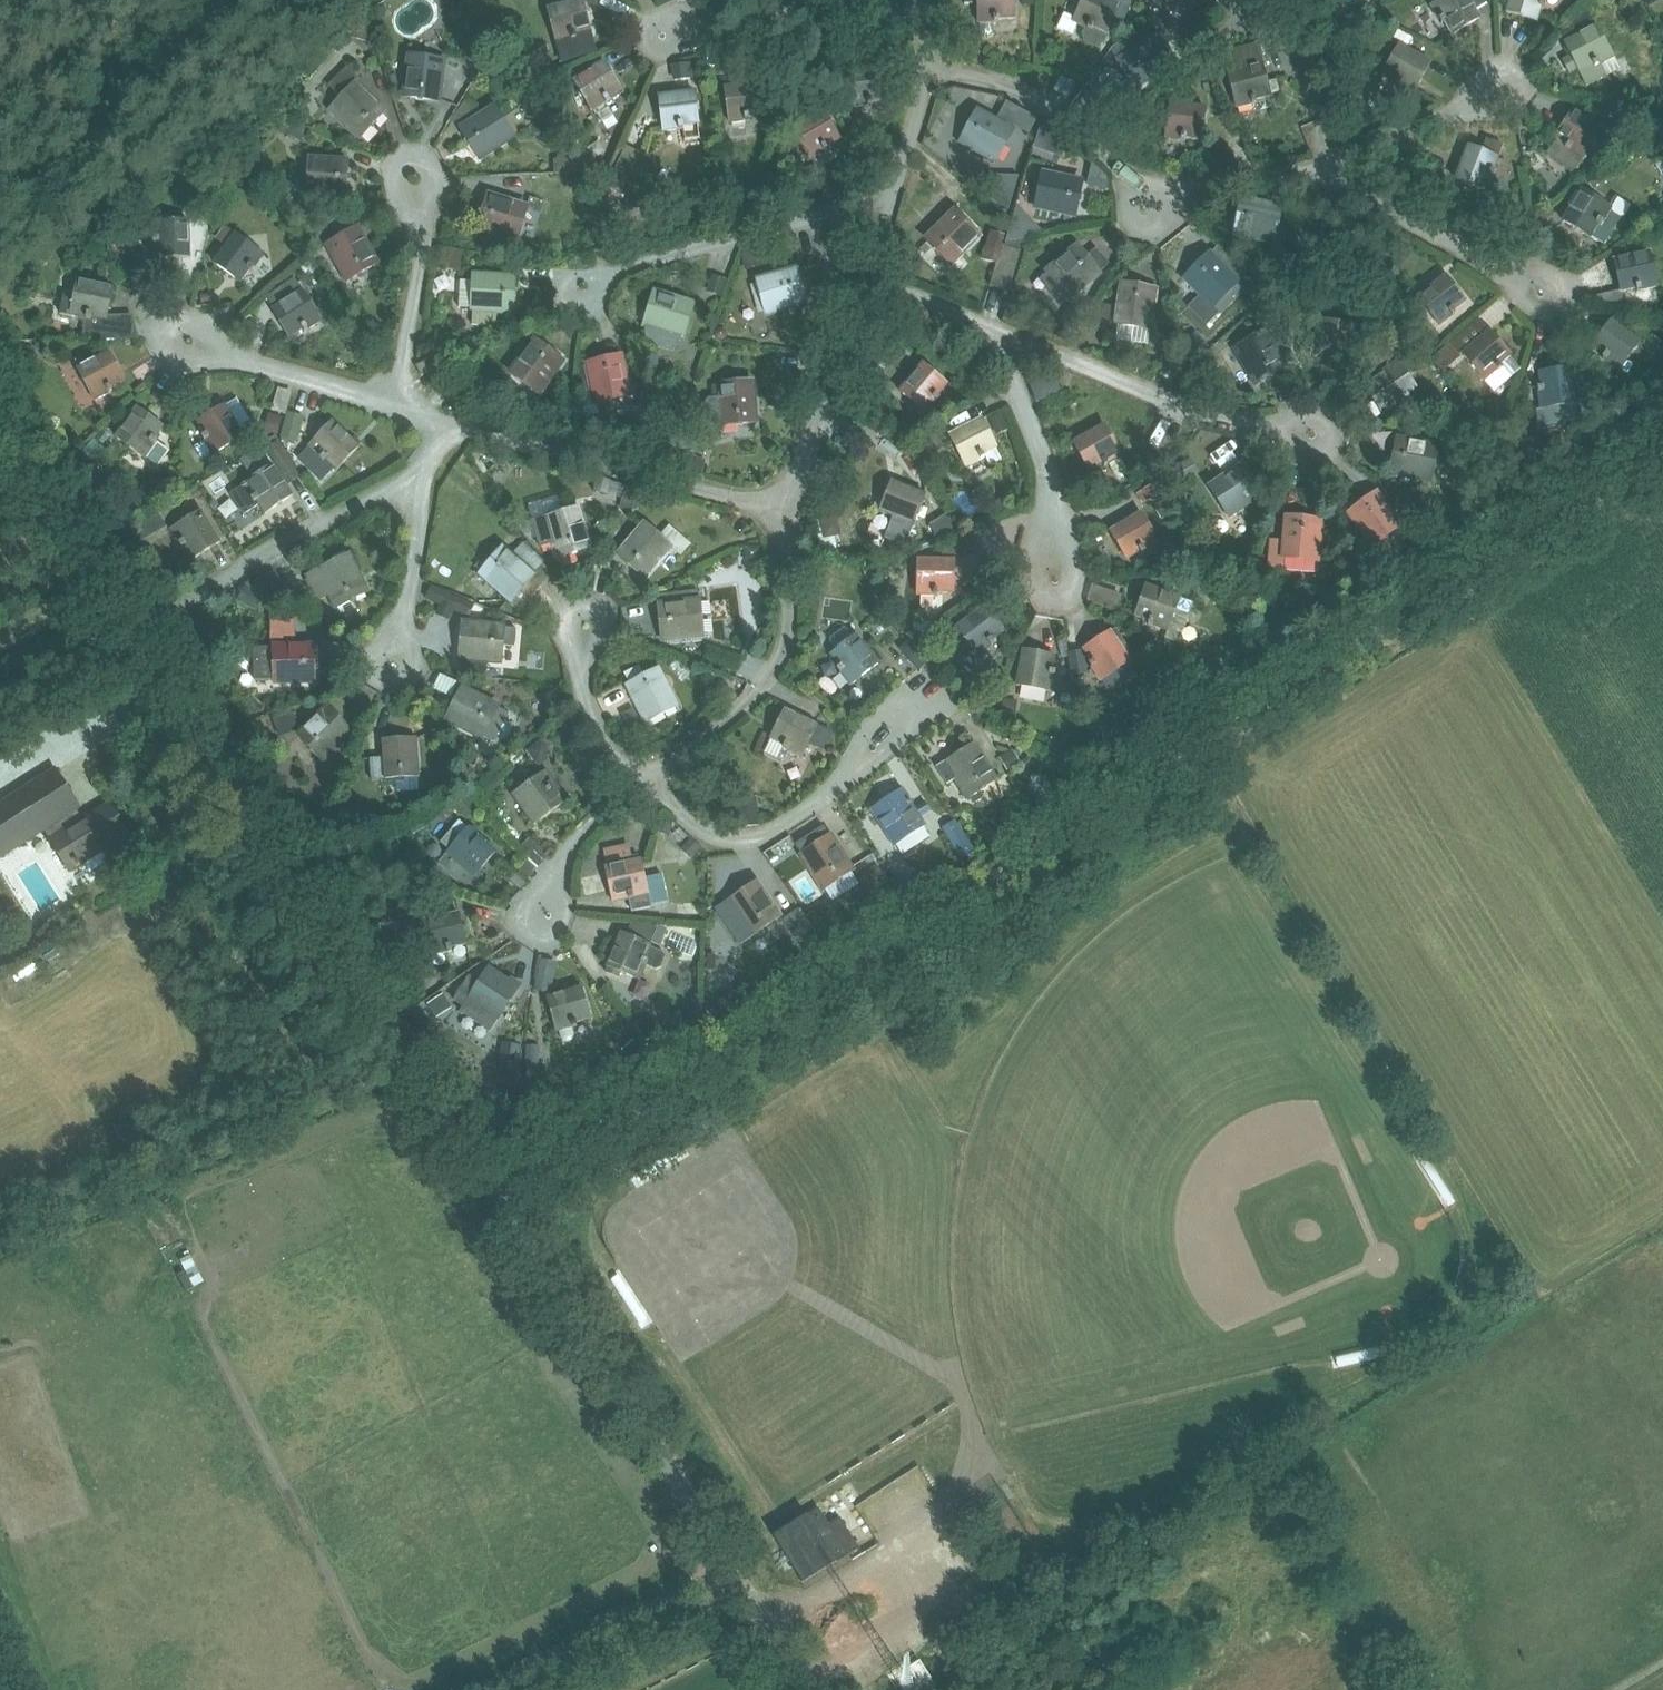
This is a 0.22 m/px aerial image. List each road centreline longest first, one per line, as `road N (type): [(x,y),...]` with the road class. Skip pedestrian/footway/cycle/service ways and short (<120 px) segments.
road 1 (track): [(499,1194),(1662,451)]
road 2 (unclassified): [(729,1567),(0,414)]
road 3 (unclassified): [(484,1689),(729,1567)]
road 4 (unclassified): [(806,1689),(729,1567)]

